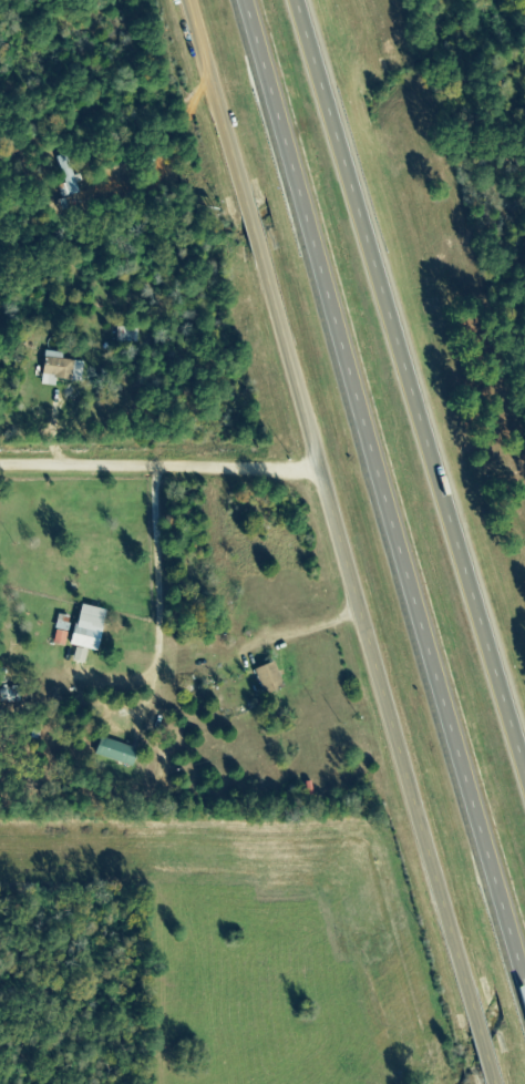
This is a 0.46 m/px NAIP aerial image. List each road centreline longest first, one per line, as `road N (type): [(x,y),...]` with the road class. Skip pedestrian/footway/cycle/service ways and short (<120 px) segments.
road 1 (tertiary): [(497,1083),(183,0)]
road 2 (motorway): [(239,0),(524,994)]
road 3 (motorway): [(524,774),(295,0)]
road 4 (residential): [(318,470),(0,461)]

